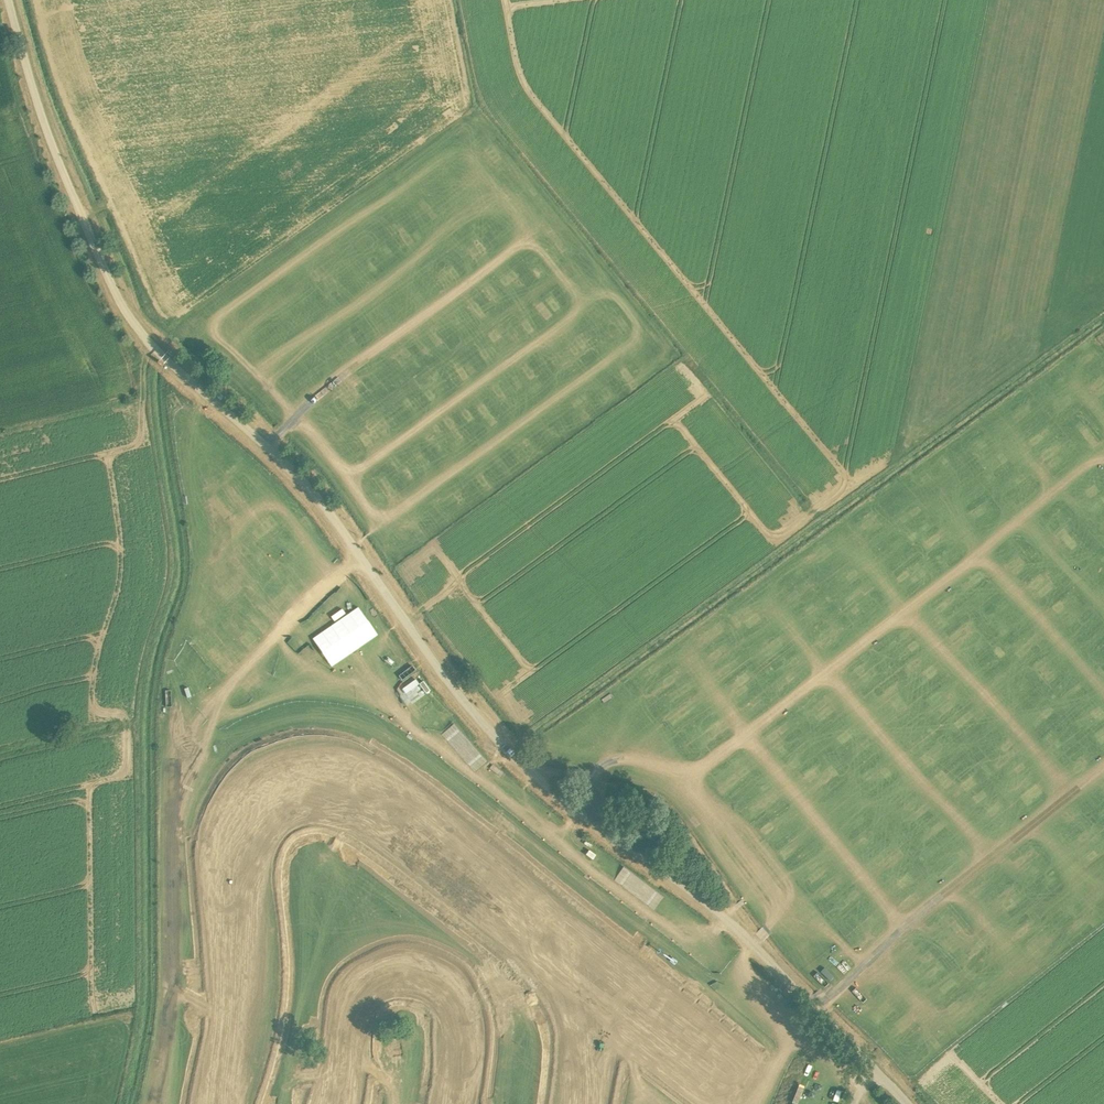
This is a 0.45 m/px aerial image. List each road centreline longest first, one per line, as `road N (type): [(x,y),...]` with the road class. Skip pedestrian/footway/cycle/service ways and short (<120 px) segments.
road 1 (unclassified): [(908,1103),(733,922),(552,789),(498,739),(303,481),(140,332),(55,154),(9,0)]

